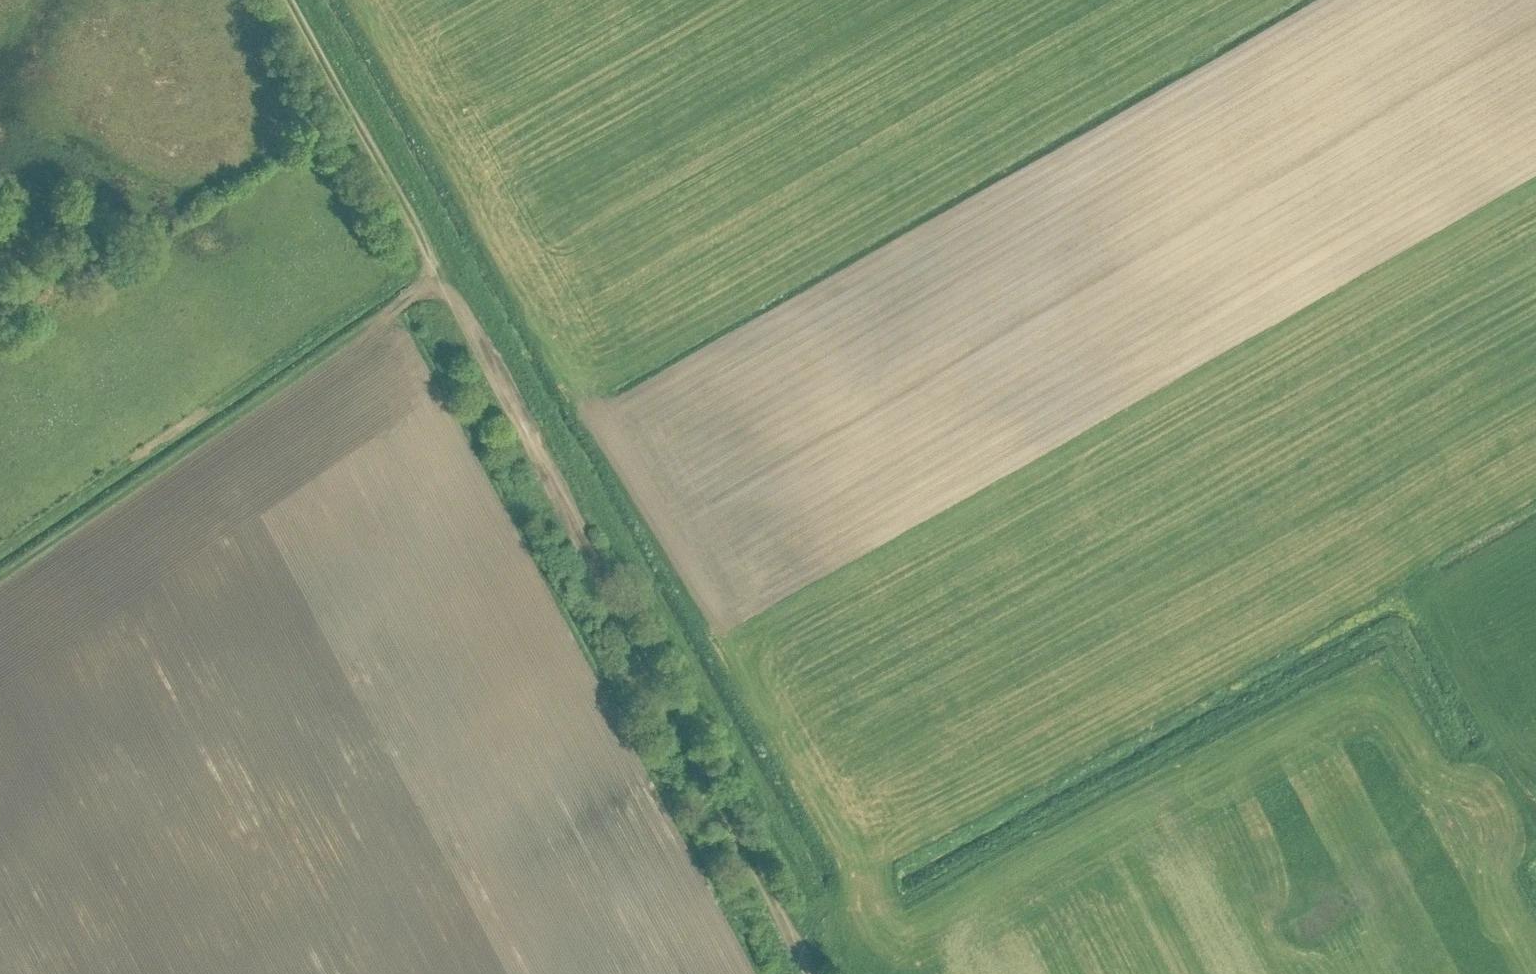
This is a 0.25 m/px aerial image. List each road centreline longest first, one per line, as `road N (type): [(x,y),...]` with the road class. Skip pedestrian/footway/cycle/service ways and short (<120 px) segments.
road 1 (track): [(814,973),(289,0)]

